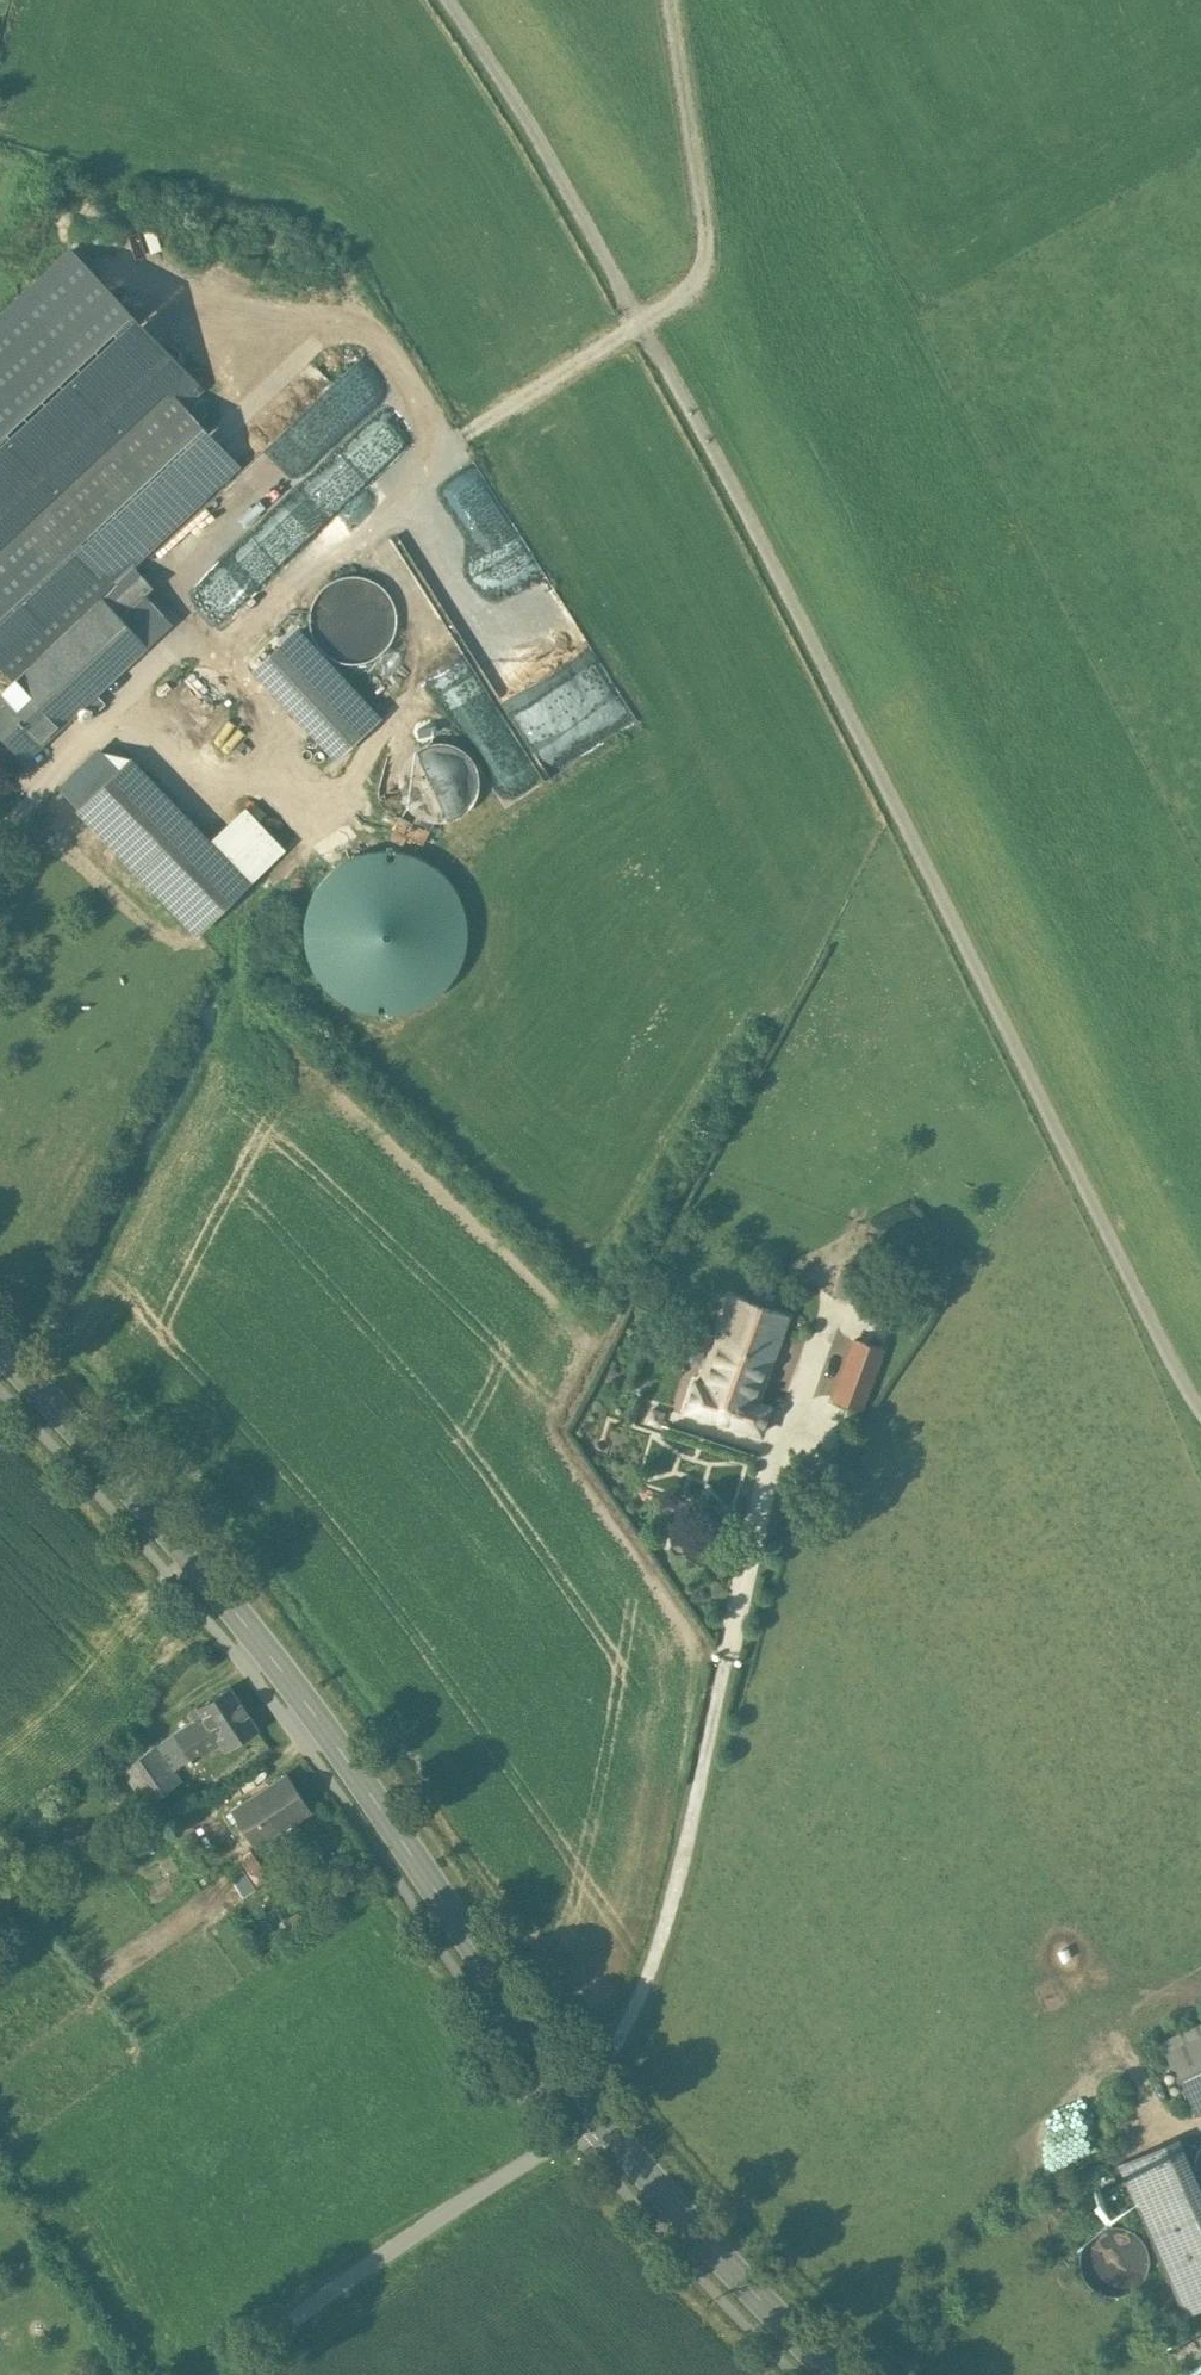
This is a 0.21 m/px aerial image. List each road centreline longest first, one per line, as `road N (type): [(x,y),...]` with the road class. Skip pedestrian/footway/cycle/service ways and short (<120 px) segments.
road 1 (secondary): [(0,1351),(198,1561),(596,2109)]
road 2 (track): [(677,0),(709,223),(704,263),(687,288),(470,434)]
road 3 (unclassified): [(596,2109),(318,2298),(222,2374)]
road 4 (secondary): [(596,2109),(712,2246),(838,2374)]

